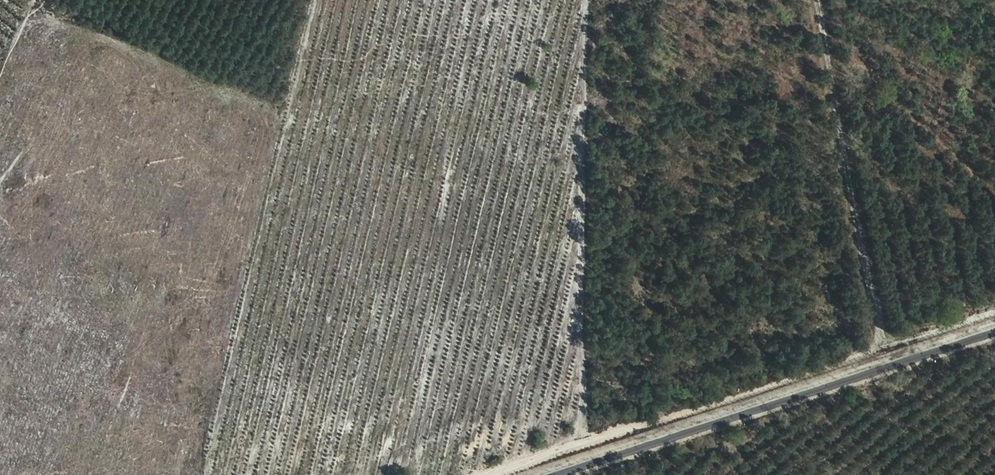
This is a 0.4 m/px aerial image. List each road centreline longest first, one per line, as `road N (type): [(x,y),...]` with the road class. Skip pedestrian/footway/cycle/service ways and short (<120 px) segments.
road 1 (track): [(421,474),(469,0)]
road 2 (track): [(563,474),(994,336)]

